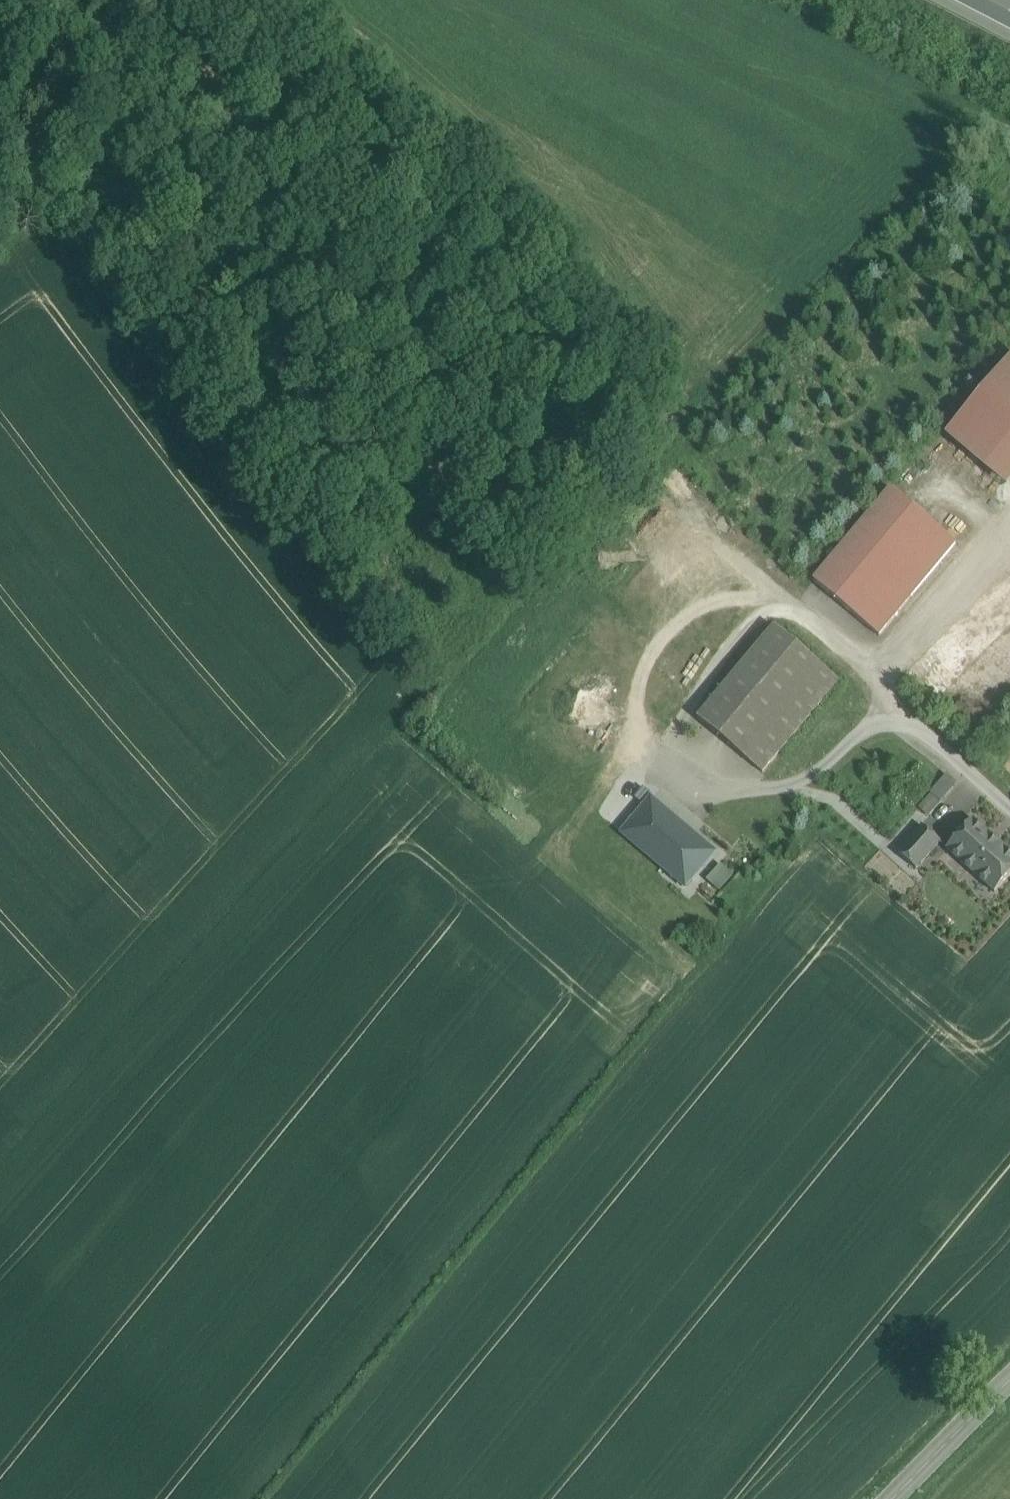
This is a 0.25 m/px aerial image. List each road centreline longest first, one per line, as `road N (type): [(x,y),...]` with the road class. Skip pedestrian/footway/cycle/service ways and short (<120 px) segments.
road 1 (tertiary): [(1009,1381),(893,1498)]

